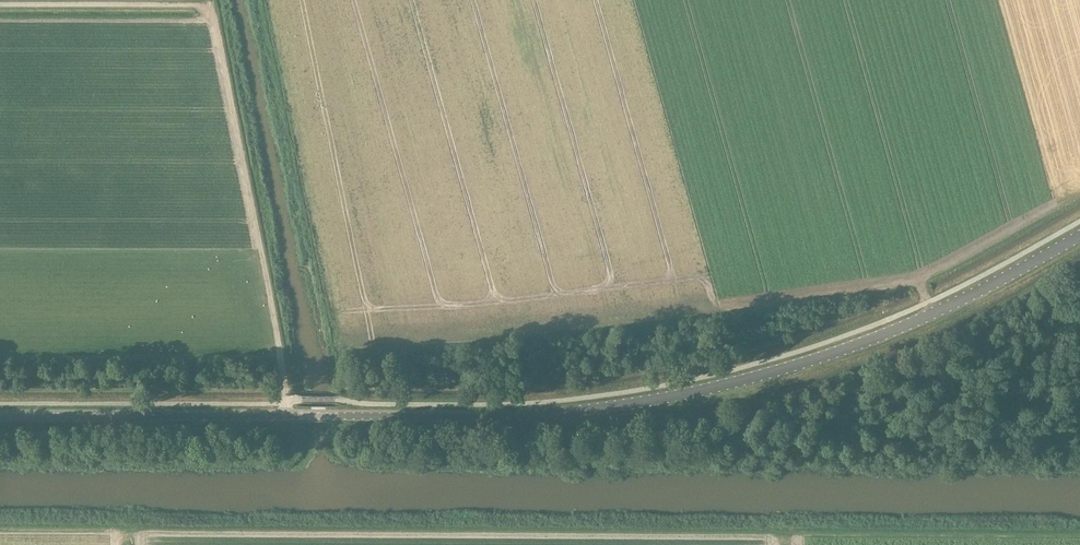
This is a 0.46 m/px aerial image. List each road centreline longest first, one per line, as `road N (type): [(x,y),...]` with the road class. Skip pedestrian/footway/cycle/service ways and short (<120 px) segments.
road 1 (tertiary): [(297,415),(525,416),(695,391),(906,325),(1079,235)]
road 2 (track): [(287,415),(267,273),(210,4)]
road 3 (track): [(744,379),(756,409),(803,421),(976,424),(1079,404)]
road 4 (tertiary): [(297,415),(0,415)]

